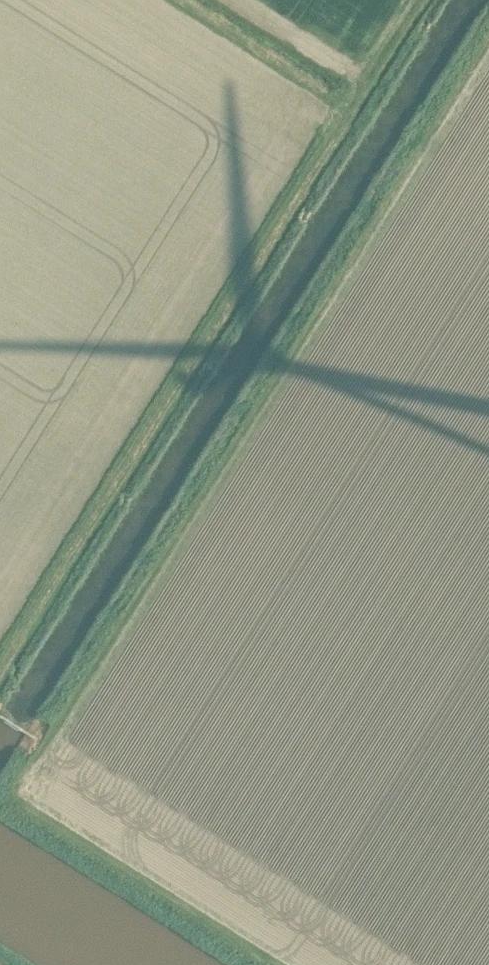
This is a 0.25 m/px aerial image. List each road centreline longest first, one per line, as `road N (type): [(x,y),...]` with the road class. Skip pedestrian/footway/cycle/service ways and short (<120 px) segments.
road 1 (track): [(347,68),(239,0)]

